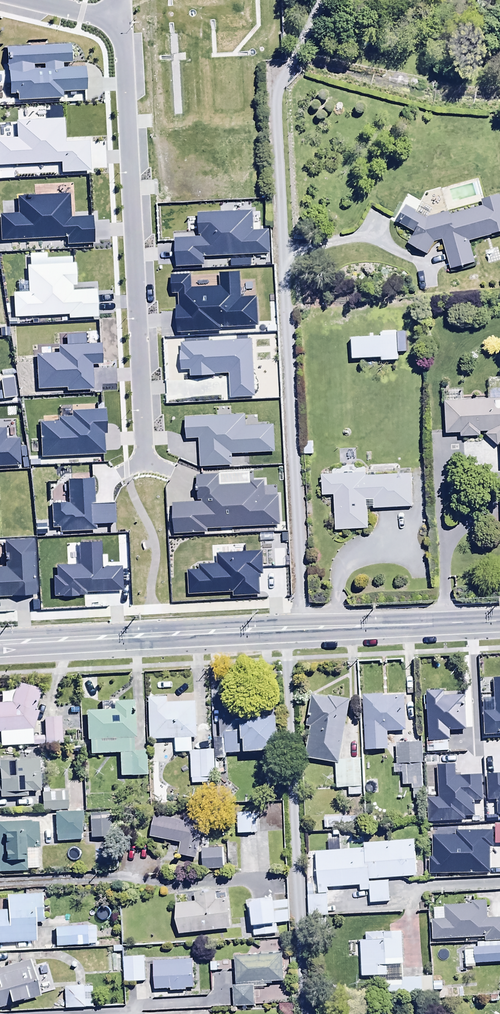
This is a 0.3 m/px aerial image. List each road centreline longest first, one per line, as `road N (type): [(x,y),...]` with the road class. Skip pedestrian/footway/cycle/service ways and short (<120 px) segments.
road 1 (tertiary): [(0,646),(499,620)]
road 2 (residential): [(144,461),(121,20)]

